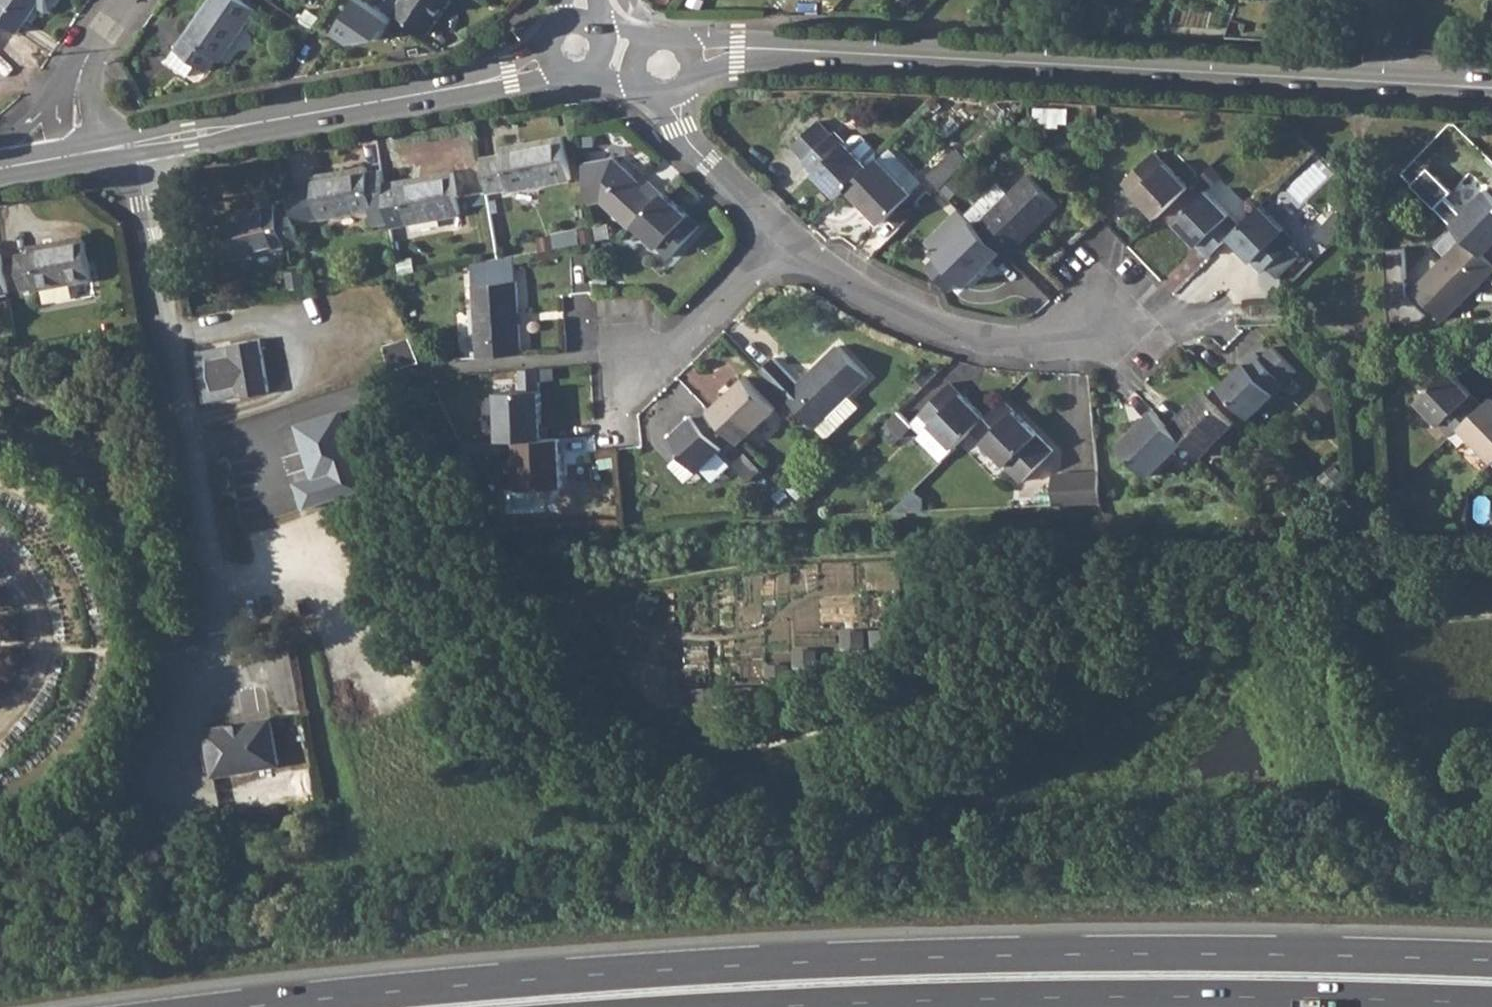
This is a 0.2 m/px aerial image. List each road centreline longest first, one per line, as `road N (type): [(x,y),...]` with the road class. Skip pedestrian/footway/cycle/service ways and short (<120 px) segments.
road 1 (motorway): [(1491,960),(940,957),(612,973),(253,1006)]
road 2 (secondary): [(694,56),(737,48),(1491,90)]
road 3 (motorway): [(776,1006),(1184,997),(1491,1003)]
road 4 (residential): [(134,146),(225,630)]
road 5 (secondary): [(134,146),(451,89),(550,57)]
road 6 (residential): [(788,237),(862,297),(970,337),(1044,341),(1110,324)]
road 7 (residential): [(788,237),(672,357),(631,357)]
road 8 (residential): [(673,96),(693,146),(788,237)]

